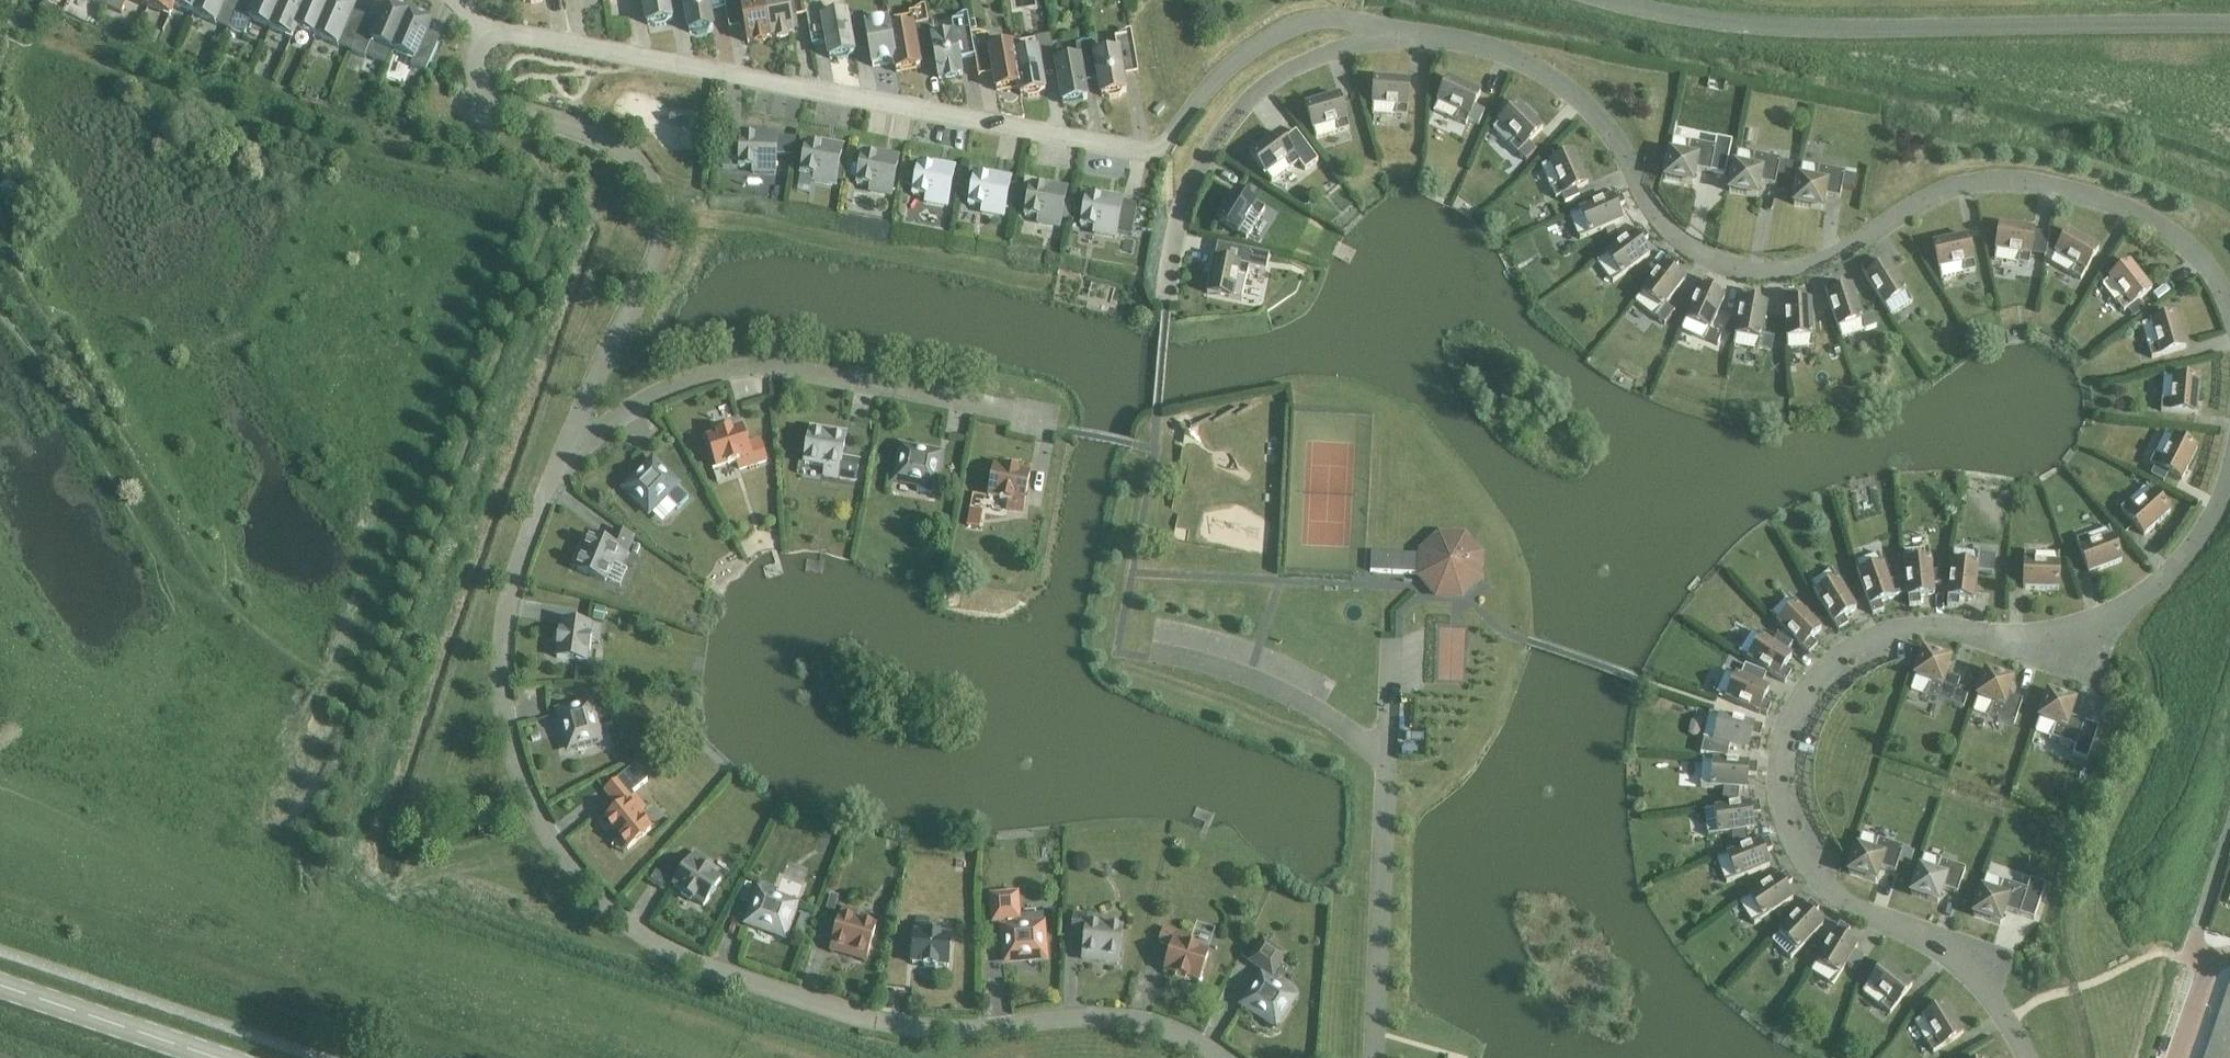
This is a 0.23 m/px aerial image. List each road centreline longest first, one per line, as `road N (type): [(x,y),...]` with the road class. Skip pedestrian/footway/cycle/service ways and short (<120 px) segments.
road 1 (unclassified): [(1222,1057),(1170,1031),(1114,1019),(990,1030),(876,1024),(669,953),(623,919),(551,837),(524,784),(507,726),(501,660),(509,601),(563,458)]
road 2 (unclassified): [(1379,40),(1453,40),(1550,78),(1612,136),(1663,227),(1725,267),(1790,274),(1825,264),(1921,202),(2012,181),(2059,187),(2151,221),(2196,256),(2229,315)]
road 3 (unclassified): [(2229,471),(2198,537),(2126,603),(2045,631),(1931,629),(1872,638),(1820,674),(1785,731),(1781,802),(1808,868),(1843,904),(1959,968),(2008,1023),(2026,1057)]
road 4 (unclassified): [(488,39),(535,40),(1151,157),(1210,88),(1290,29),(1348,21),(1379,40)]
road 5 (unclassified): [(2229,28),(1816,27),(1715,22),(1606,0)]
road 6 (unclassified): [(563,458),(655,256),(662,215),(653,184),(628,154),(491,94),(479,60),(488,39)]
road 7 (unclassified): [(563,458),(657,394),(762,366),(1046,422)]
road 8 (unclassified): [(1379,40),(1273,80),(1218,144),(1189,195),(1166,306)]
road 9 (unclassified): [(1374,1057),(1386,752)]
road 10 (unclassified): [(1386,752),(1274,689),(1161,654)]
road 11 (secondary): [(225,1057),(0,983)]
road 12 (unclassified): [(1386,752),(1404,601)]
road 13 (residential): [(2229,826),(2200,915),(2198,936),(2218,962)]

